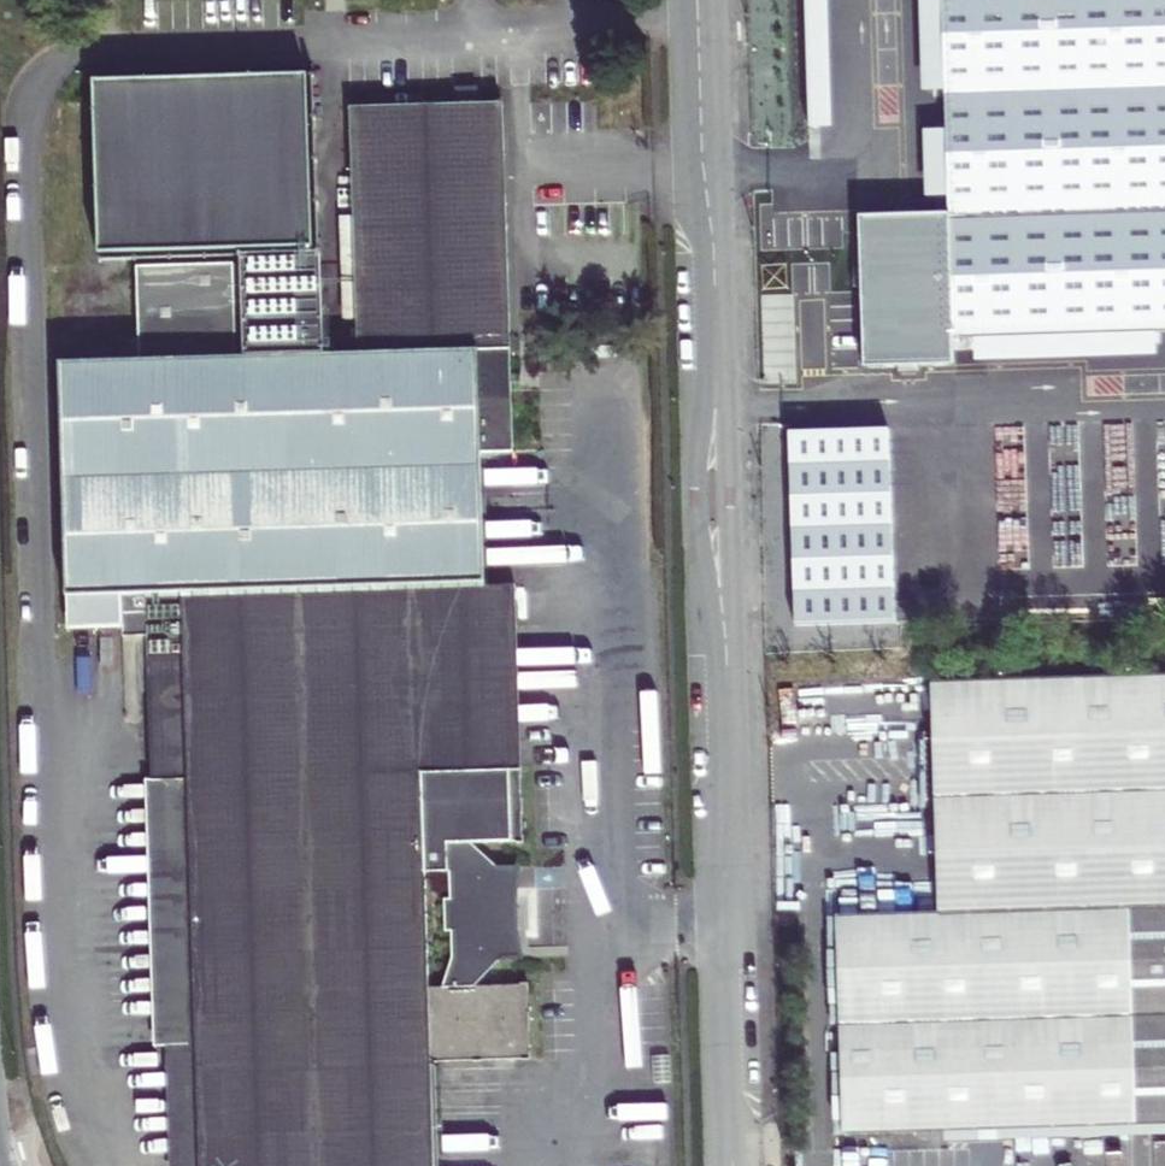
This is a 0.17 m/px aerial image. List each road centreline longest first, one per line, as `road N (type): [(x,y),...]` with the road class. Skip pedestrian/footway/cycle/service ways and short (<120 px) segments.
road 1 (unclassified): [(701,0),(731,730),(721,1061)]

